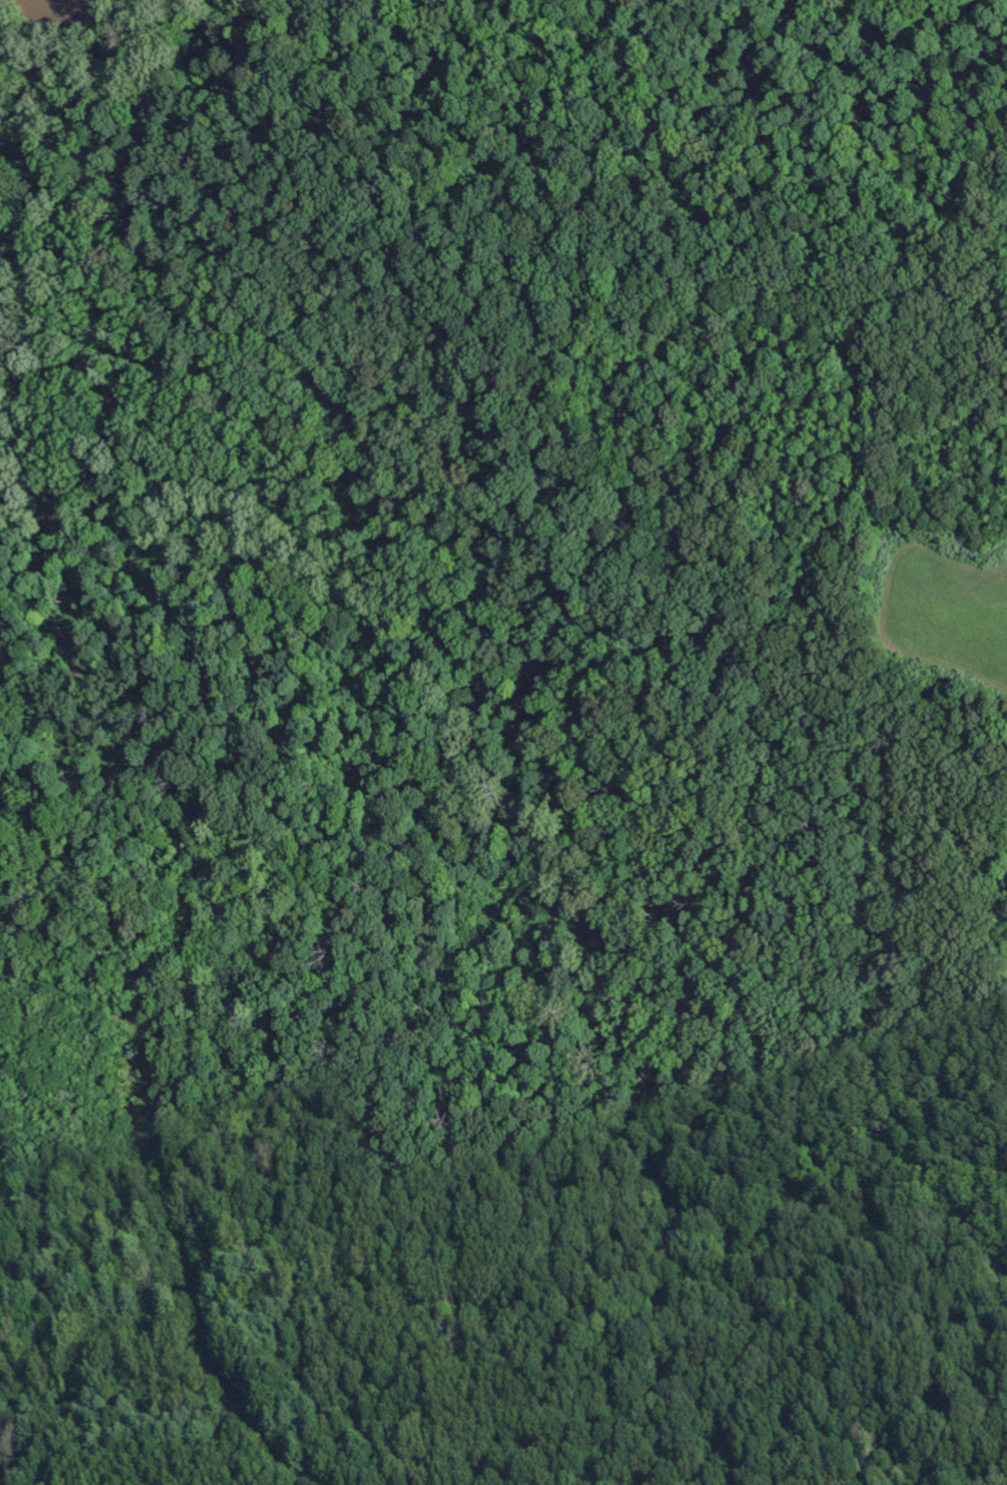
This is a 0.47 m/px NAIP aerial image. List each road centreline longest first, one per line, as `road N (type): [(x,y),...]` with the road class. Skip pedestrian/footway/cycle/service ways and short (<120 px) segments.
road 1 (track): [(163,1139),(192,1292),(222,1374),(245,1420),(303,1484)]

